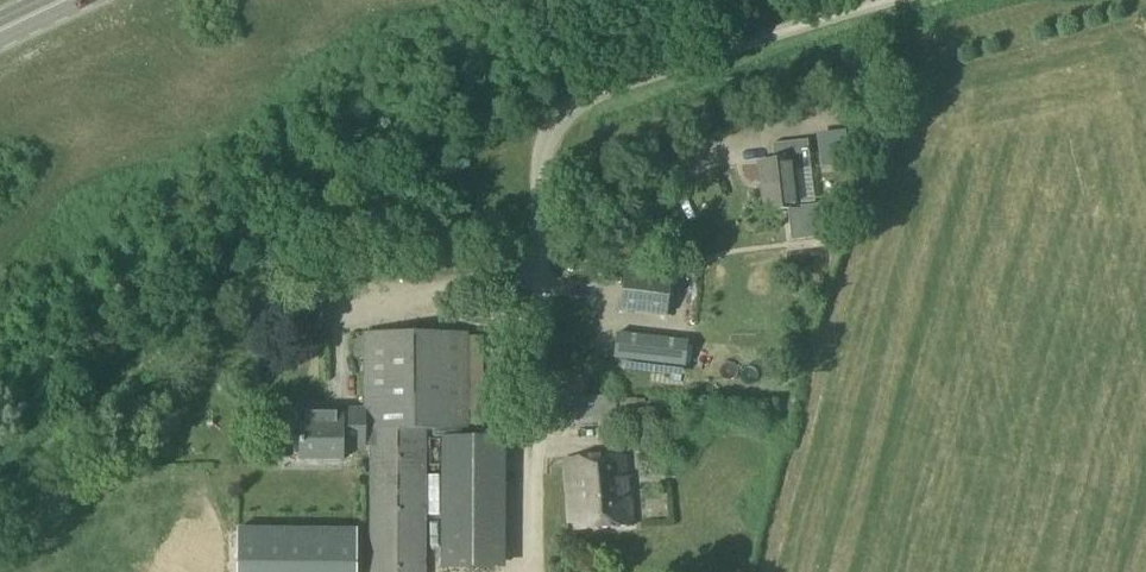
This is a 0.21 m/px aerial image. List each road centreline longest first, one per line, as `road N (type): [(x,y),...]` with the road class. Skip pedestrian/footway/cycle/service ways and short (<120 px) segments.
road 1 (unclassified): [(536,571),(546,371),(543,200),(546,153),(563,122),(625,88),(911,0)]

